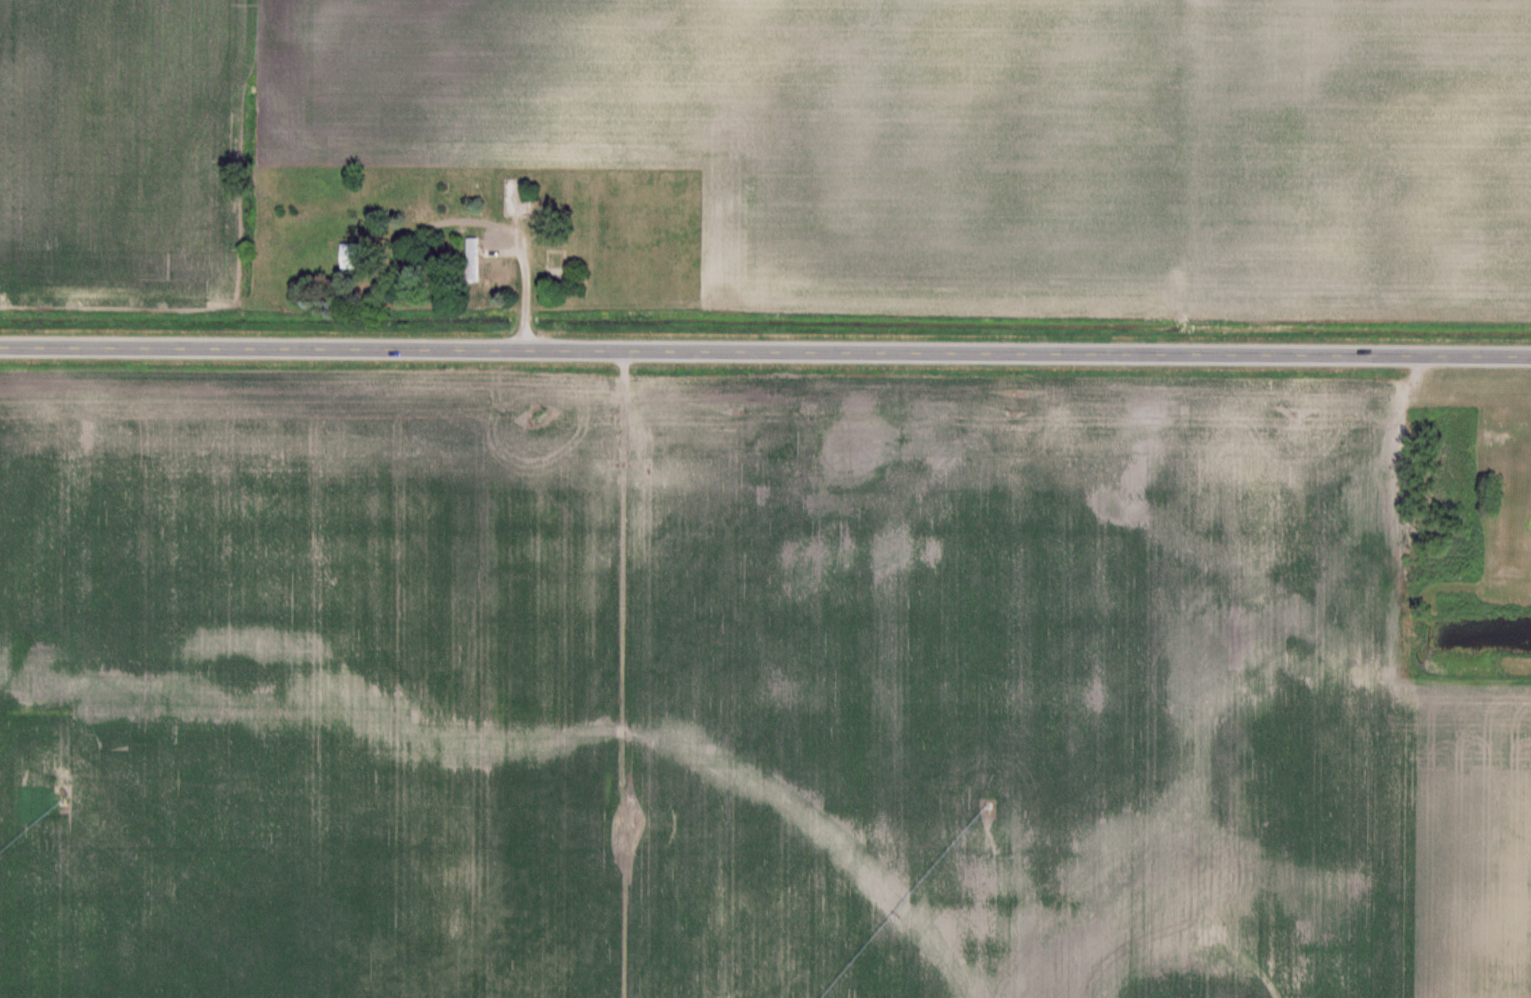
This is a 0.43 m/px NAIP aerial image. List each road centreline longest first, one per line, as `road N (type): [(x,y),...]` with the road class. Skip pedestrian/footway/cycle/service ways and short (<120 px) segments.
road 1 (tertiary): [(1530,355),(0,347)]

